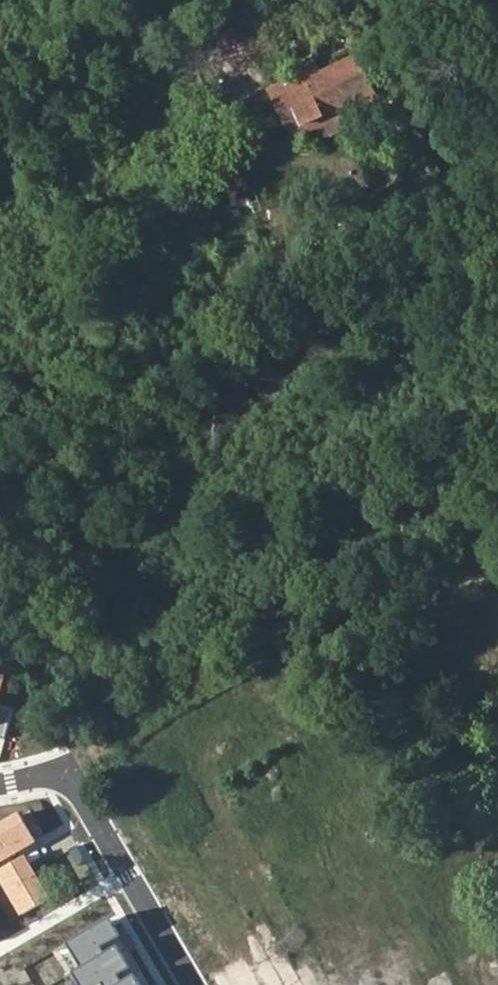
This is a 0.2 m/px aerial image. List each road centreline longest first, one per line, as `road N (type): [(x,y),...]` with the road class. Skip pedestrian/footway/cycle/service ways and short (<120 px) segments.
road 1 (residential): [(191,984),(78,794),(54,776),(35,776)]

